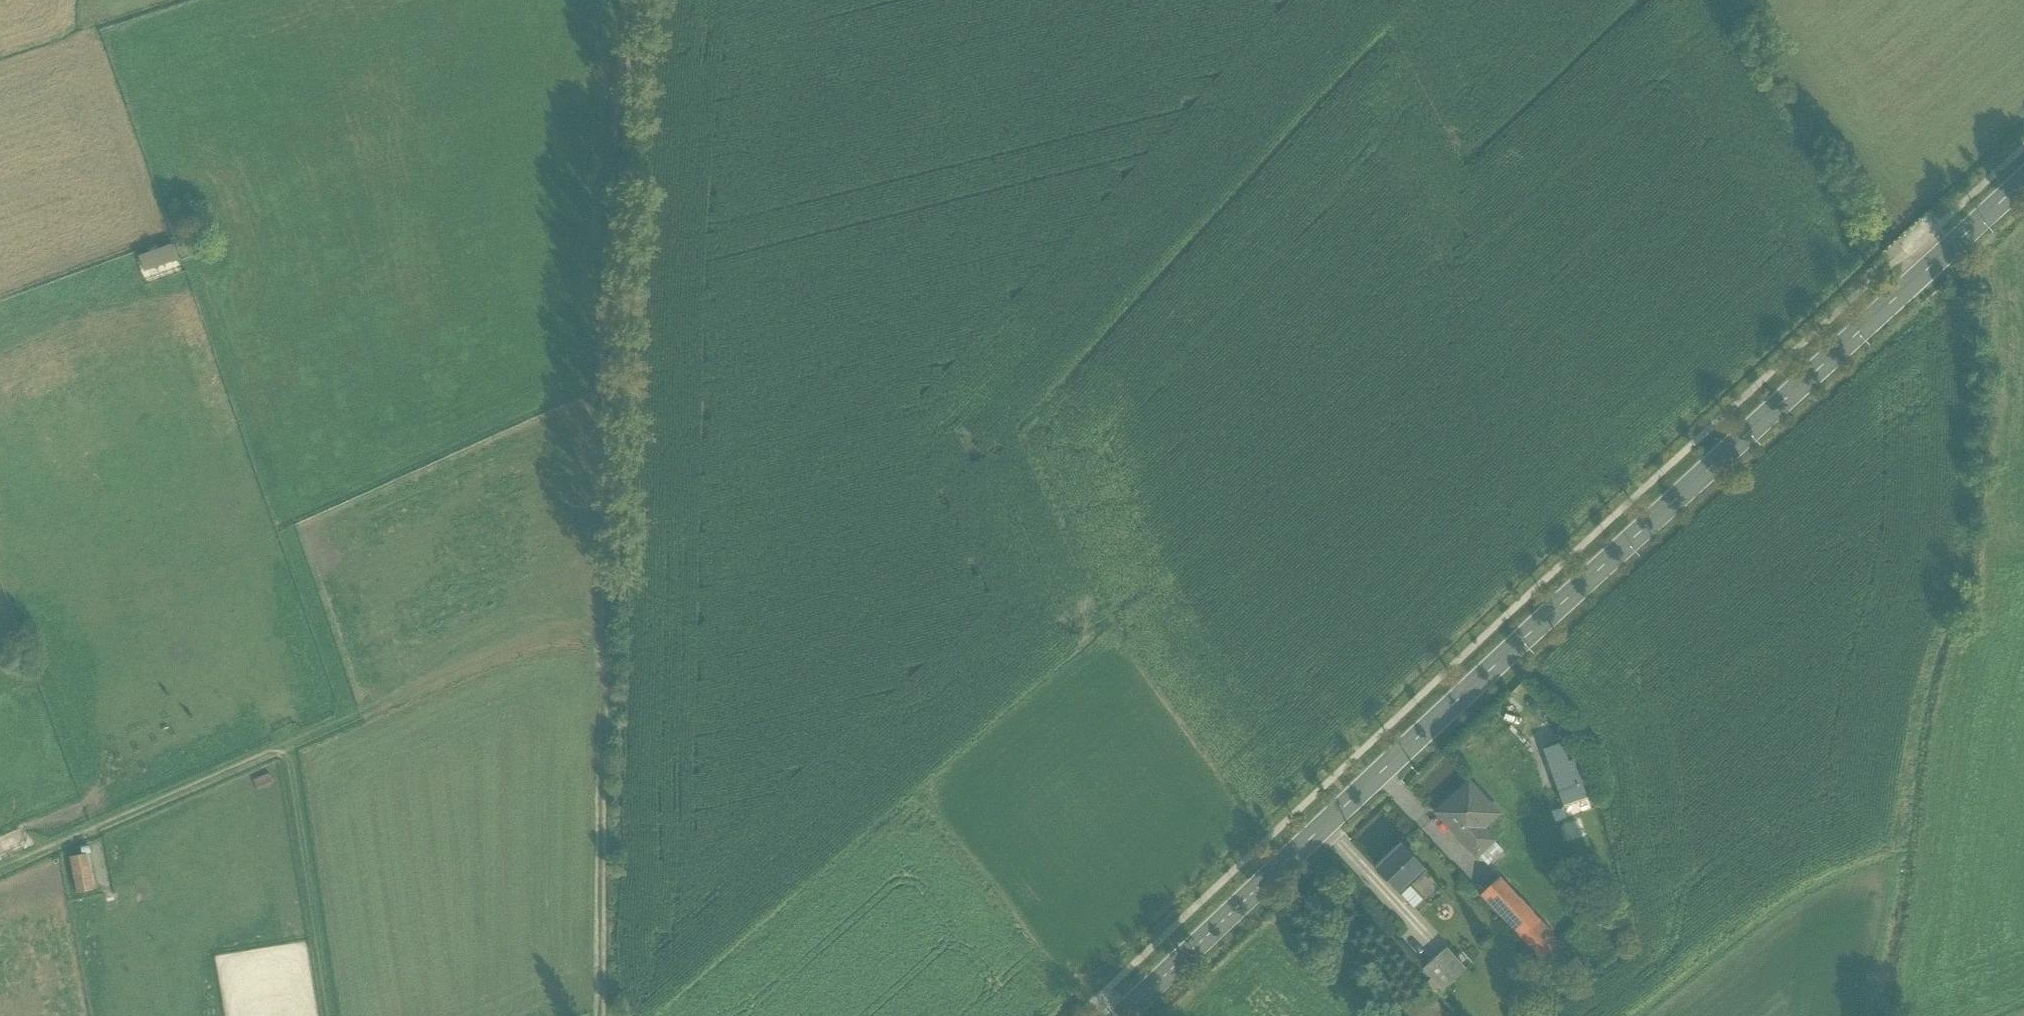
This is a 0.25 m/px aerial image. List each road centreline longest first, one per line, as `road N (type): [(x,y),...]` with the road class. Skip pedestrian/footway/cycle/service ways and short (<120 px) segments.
road 1 (secondary): [(2023,178),(1118,1015)]
road 2 (track): [(602,1015),(602,462),(644,0)]

